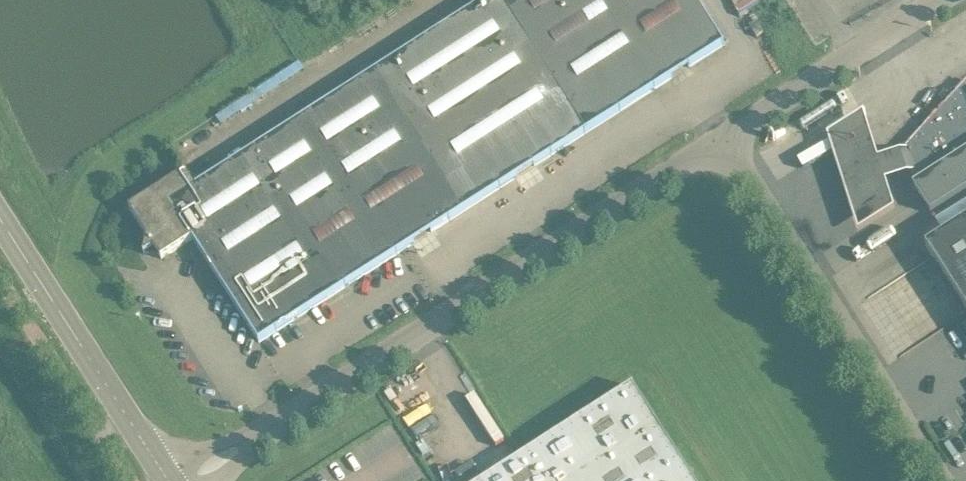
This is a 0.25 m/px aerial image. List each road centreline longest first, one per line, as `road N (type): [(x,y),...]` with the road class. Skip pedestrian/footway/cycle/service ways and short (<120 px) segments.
road 1 (unclassified): [(190,480),(726,140)]
road 2 (unclassified): [(952,480),(726,140)]
road 3 (tertiary): [(168,480),(0,221)]
road 4 (unclassified): [(726,140),(943,0)]

